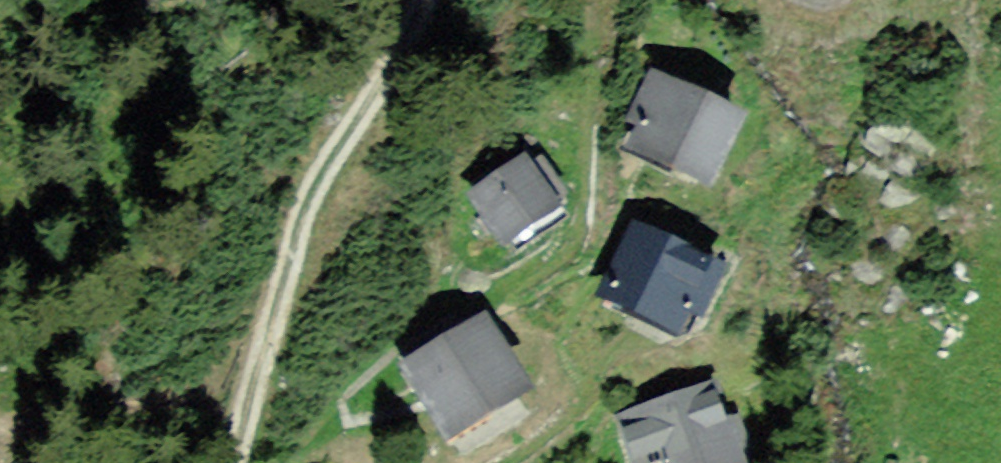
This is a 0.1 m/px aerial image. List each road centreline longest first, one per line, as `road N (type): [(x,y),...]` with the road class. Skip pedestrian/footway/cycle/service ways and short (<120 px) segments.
road 1 (residential): [(590,0),(587,214),(563,253),(389,352),(281,462)]
road 2 (track): [(422,0),(309,223),(229,462)]

